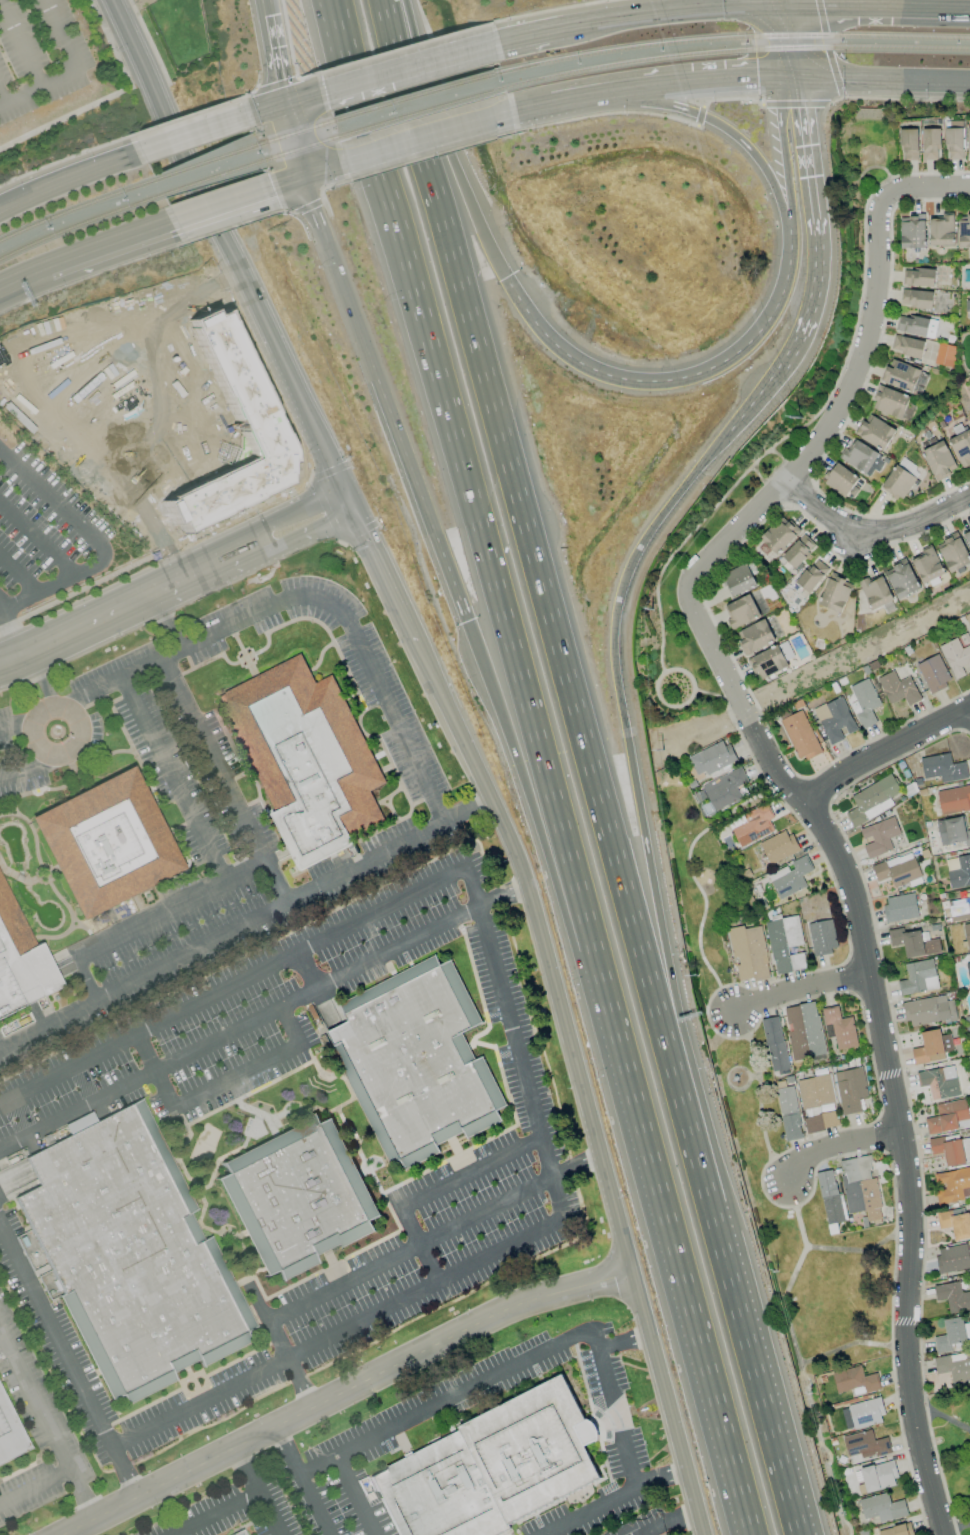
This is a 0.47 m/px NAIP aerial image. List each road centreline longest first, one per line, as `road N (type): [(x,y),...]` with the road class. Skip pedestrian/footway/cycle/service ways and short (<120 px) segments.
road 1 (motorway): [(712,1208),(383,0)]
road 2 (motorway): [(342,0),(590,950)]
road 3 (tertiary): [(704,1534),(526,880),(418,646)]
road 4 (motorway): [(712,1208),(615,629),(637,552),(731,431)]
road 5 (residential): [(803,804),(833,846),(851,893),(898,1135),(906,1369),(941,1534)]
road 6 (tertiary): [(64,1534),(503,1312),(633,1275)]
road 7 (motorway): [(590,950),(755,1534)]
road 8 (tertiary): [(348,501),(111,0)]
road 9 (motorway): [(304,176),(475,622)]
road 10 (motorway): [(324,0),(451,404)]
road 11 (residential): [(788,478),(689,573),(688,592),(762,751),(803,804)]
road 12 (residential): [(969,186),(885,194),(858,362),(841,407),(788,478)]
road 13 (motorway): [(475,622),(590,950)]
road 14 (motorway): [(787,278),(750,340),(722,363),(668,381),(611,377),(573,360),(519,302)]
road 15 (motorway): [(799,1534),(712,1208)]
road 16 (motorway): [(519,302),(477,219),(398,0)]
road 17 (motorway): [(781,371),(816,299),(820,261),(800,79)]
road 18 (motorway): [(620,94),(697,111),(753,151),(784,212),(787,278)]
road 19 (primary): [(772,5),(557,29)]
road 20 (residential): [(788,478),(852,536),(900,528),(969,494)]
road 21 (motorway): [(779,79),(791,200),(787,278)]
road 22 (tertiary): [(969,707),(842,770),(803,804)]
road 23 (primary): [(779,79),(969,83)]
road 24 (primary): [(504,40),(324,92)]
road 25 (primary): [(343,164),(521,113)]
road 26 (tertiary): [(157,593),(0,666)]
road 27 (tertiary): [(418,646),(348,501)]
road 28 (primary): [(620,94),(779,79)]
road 29 (primary): [(138,155),(0,211)]
road 30 (primary): [(45,266),(171,221)]
road 31 (residential): [(866,975),(738,1011)]
road 32 (primary): [(904,7),(772,5)]
road 33 (primary): [(171,221),(290,181)]
road 34 (primary): [(255,114),(138,155)]
road 35 (residential): [(898,1135),(820,1152),(791,1181)]

